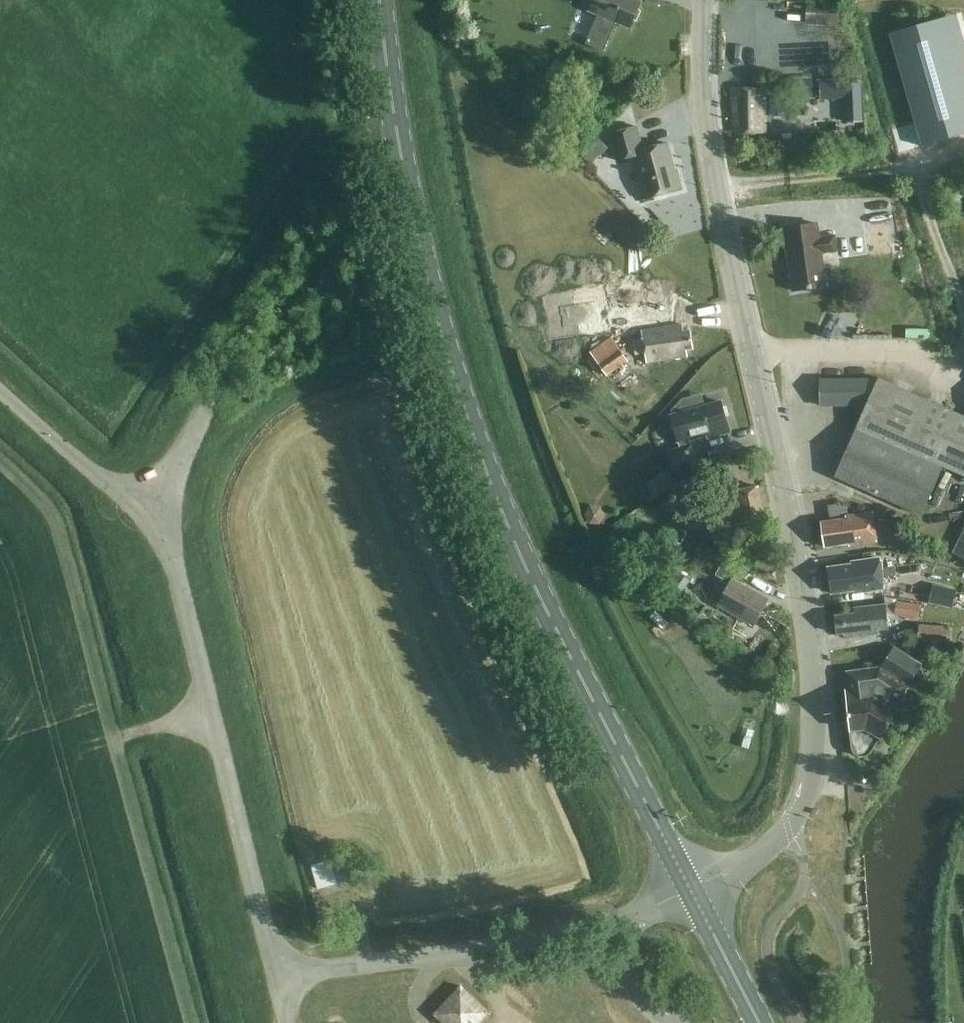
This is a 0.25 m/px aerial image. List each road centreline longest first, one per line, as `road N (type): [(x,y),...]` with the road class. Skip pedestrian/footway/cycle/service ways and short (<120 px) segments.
road 1 (tertiary): [(693,893),(786,828),(805,779),(811,722),(802,605),(703,120),(700,0)]
road 2 (primary): [(693,893),(541,594),(471,429),(405,192),(378,0)]
road 3 (unclassified): [(278,978),(156,517)]
road 4 (unclassified): [(278,978),(608,926)]
road 5 (unclassified): [(156,517),(0,391)]
road 6 (primary): [(759,1022),(693,893)]
road 7 (unclassified): [(674,1022),(628,980),(608,926)]

